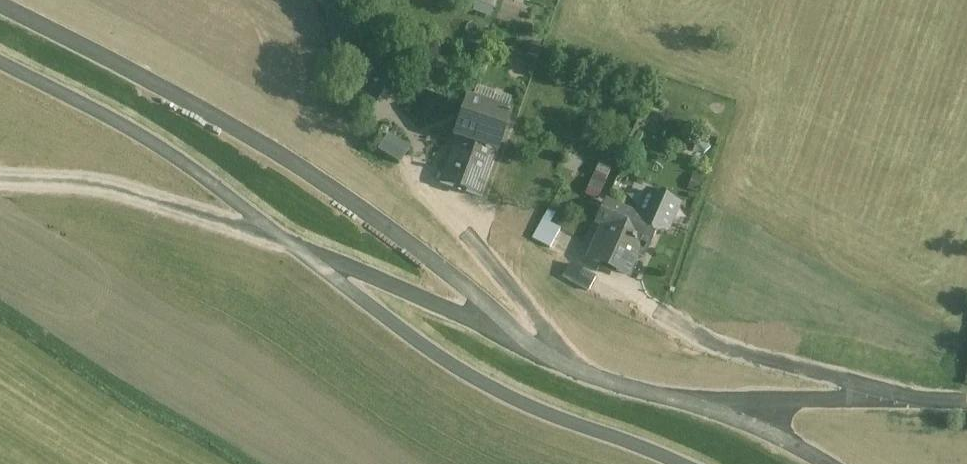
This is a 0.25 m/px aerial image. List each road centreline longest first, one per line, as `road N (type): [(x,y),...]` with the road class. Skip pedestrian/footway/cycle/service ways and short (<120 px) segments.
road 1 (unclassified): [(0,8),(284,154),(439,266),(520,337),(617,385),(739,404)]
road 2 (track): [(285,239),(116,188),(0,179)]
road 3 (unclassified): [(966,398),(739,404)]

